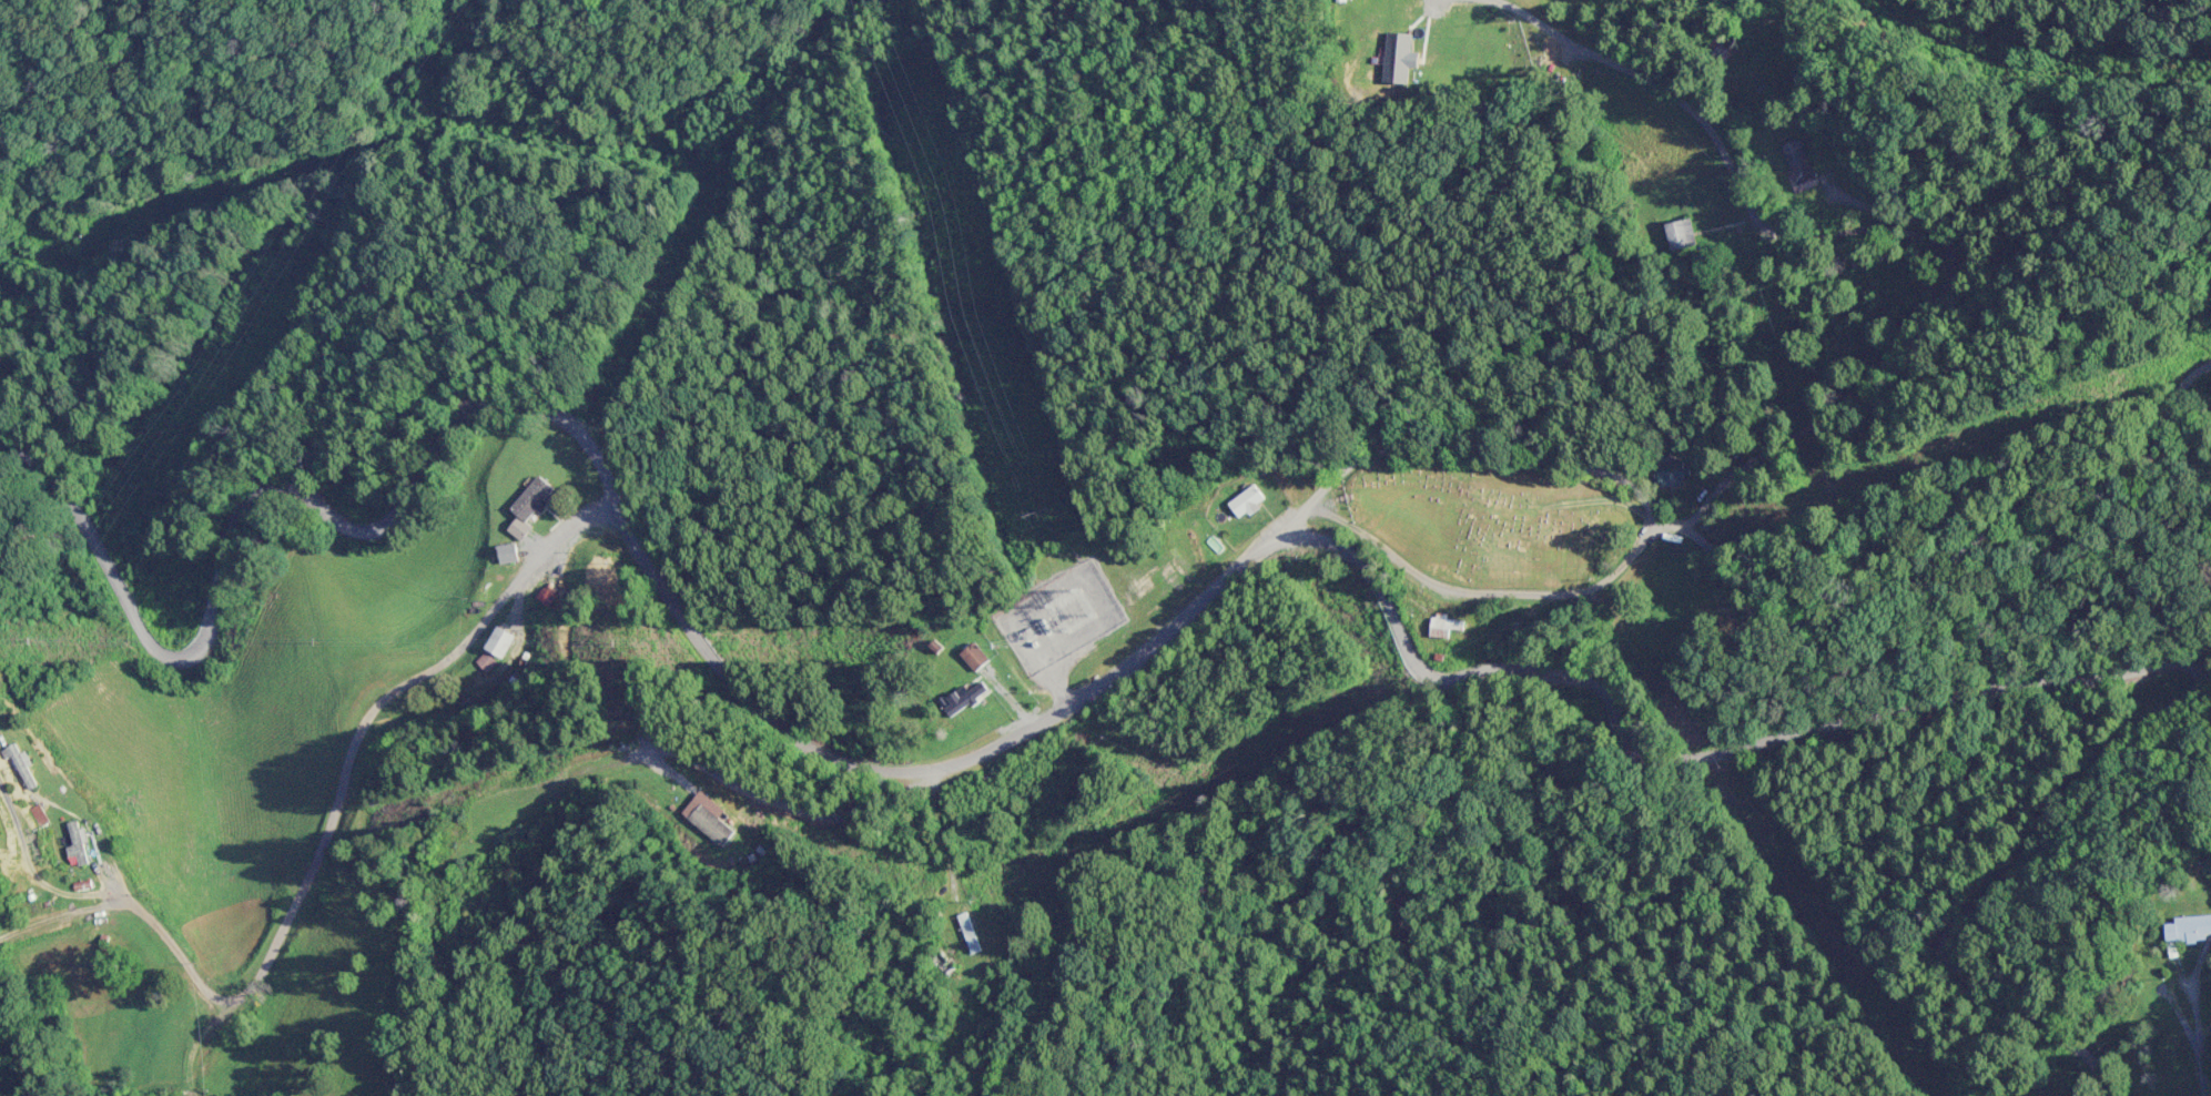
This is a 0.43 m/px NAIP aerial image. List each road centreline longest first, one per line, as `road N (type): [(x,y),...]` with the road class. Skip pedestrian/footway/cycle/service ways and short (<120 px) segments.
road 1 (residential): [(1357,529),(1256,552),(1095,697),(964,761),(840,755),(751,708),(703,654),(585,416),(537,392),(489,416),(442,469),(424,522),(395,547),(294,529),(252,552),(211,637),(163,618),(0,430)]
road 2 (residential): [(2092,1095),(2092,1059),(1997,1012),(1968,971),(1974,941),(2199,738),(2199,690),(2146,672),(1950,690),(1742,755),(1647,744),(1605,708),(1493,684),(1421,637),(1357,529)]
road 3 (residential): [(1357,529),(1517,577),(1576,571),(1671,524),(1849,386),(1926,303),(1926,237),(1778,184),(1688,82),(1495,0)]
road 4 (residential): [(2210,342),(2098,458),(1878,547),(1754,571),(1594,469),(1428,440),(1357,464),(1357,529)]
road 5 (residential): [(605,456),(466,616),(378,686),(333,831),(272,940),(210,958),(139,873),(87,873)]
road 6 (residential): [(0,166),(68,141),(353,88),(436,52),(464,0)]
road 7 (residential): [(711,105),(569,143),(531,130),(436,52)]

